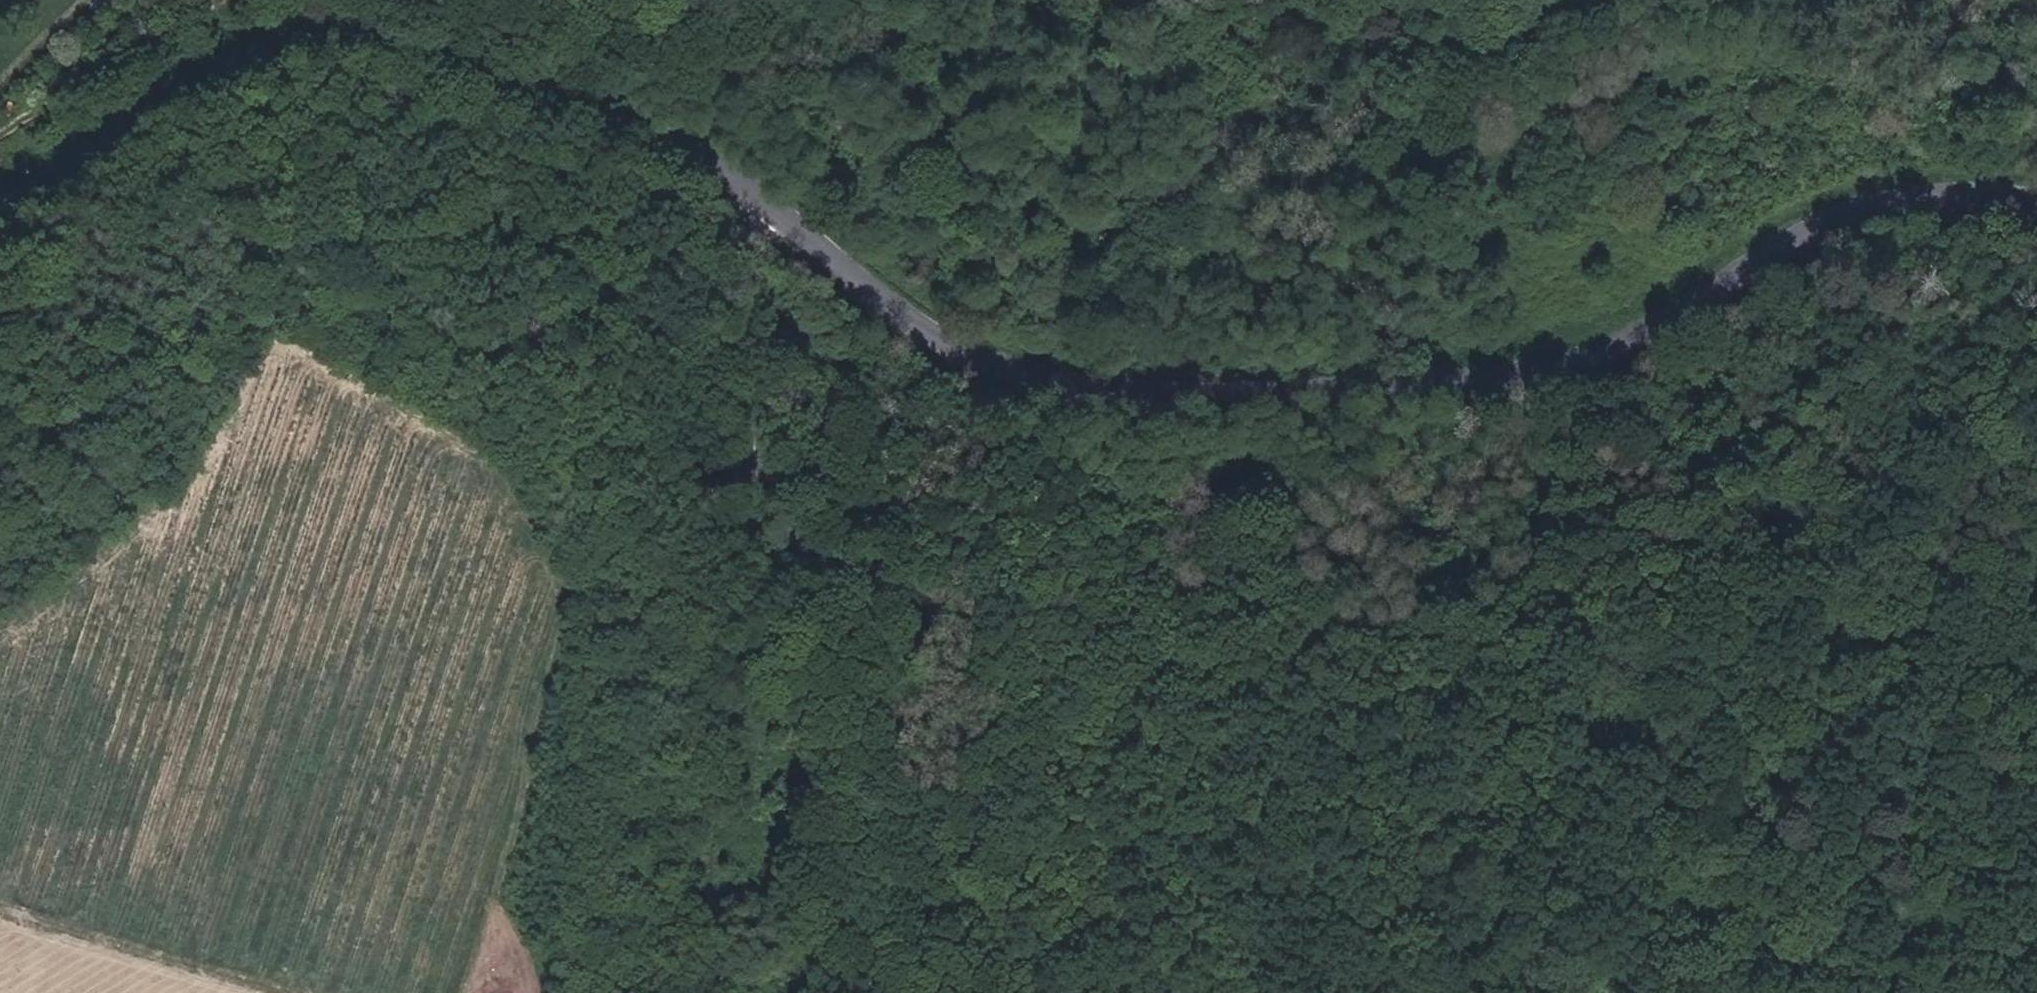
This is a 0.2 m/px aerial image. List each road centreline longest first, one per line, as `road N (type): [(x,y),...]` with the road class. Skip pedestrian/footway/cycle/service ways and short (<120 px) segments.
road 1 (tertiary): [(721,174),(873,293),(960,345),(1037,373),(1166,397),(1382,388),(1593,363),(1648,340),(1821,226),(1873,204),(1968,189),(2036,195)]
road 2 (unclassified): [(691,992),(699,698),(740,422),(736,269),(721,174)]
road 3 (tertiary): [(0,193),(52,178),(249,63),(312,41),(397,36),(572,86),(721,174)]

